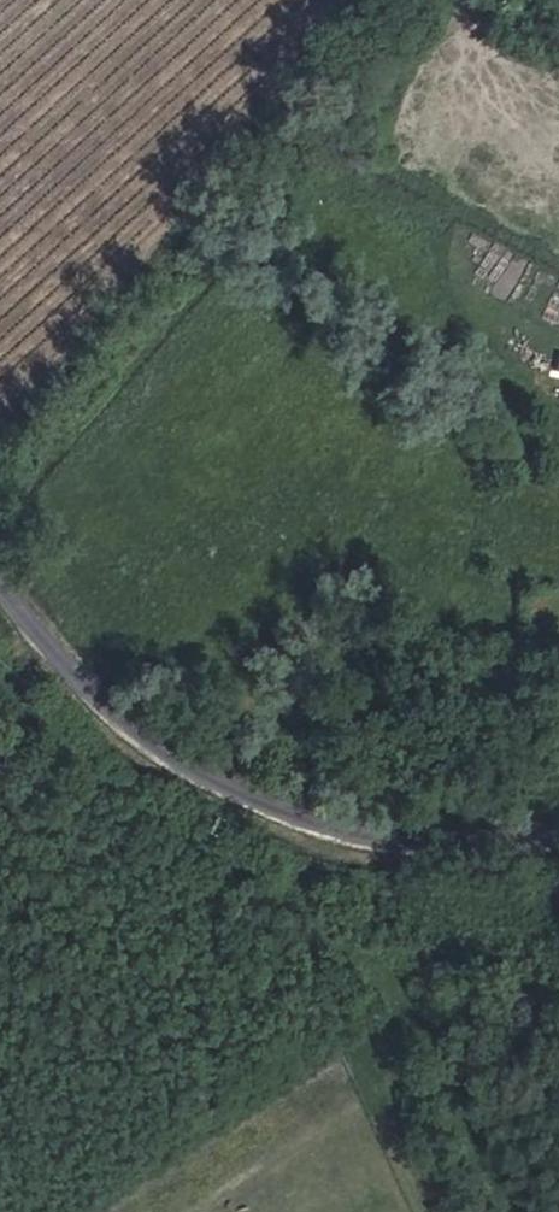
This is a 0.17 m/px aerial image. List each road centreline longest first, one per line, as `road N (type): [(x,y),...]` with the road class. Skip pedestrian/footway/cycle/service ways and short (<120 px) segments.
road 1 (unclassified): [(0,582),(105,697),(191,749),(284,788),(433,820),(558,813)]

